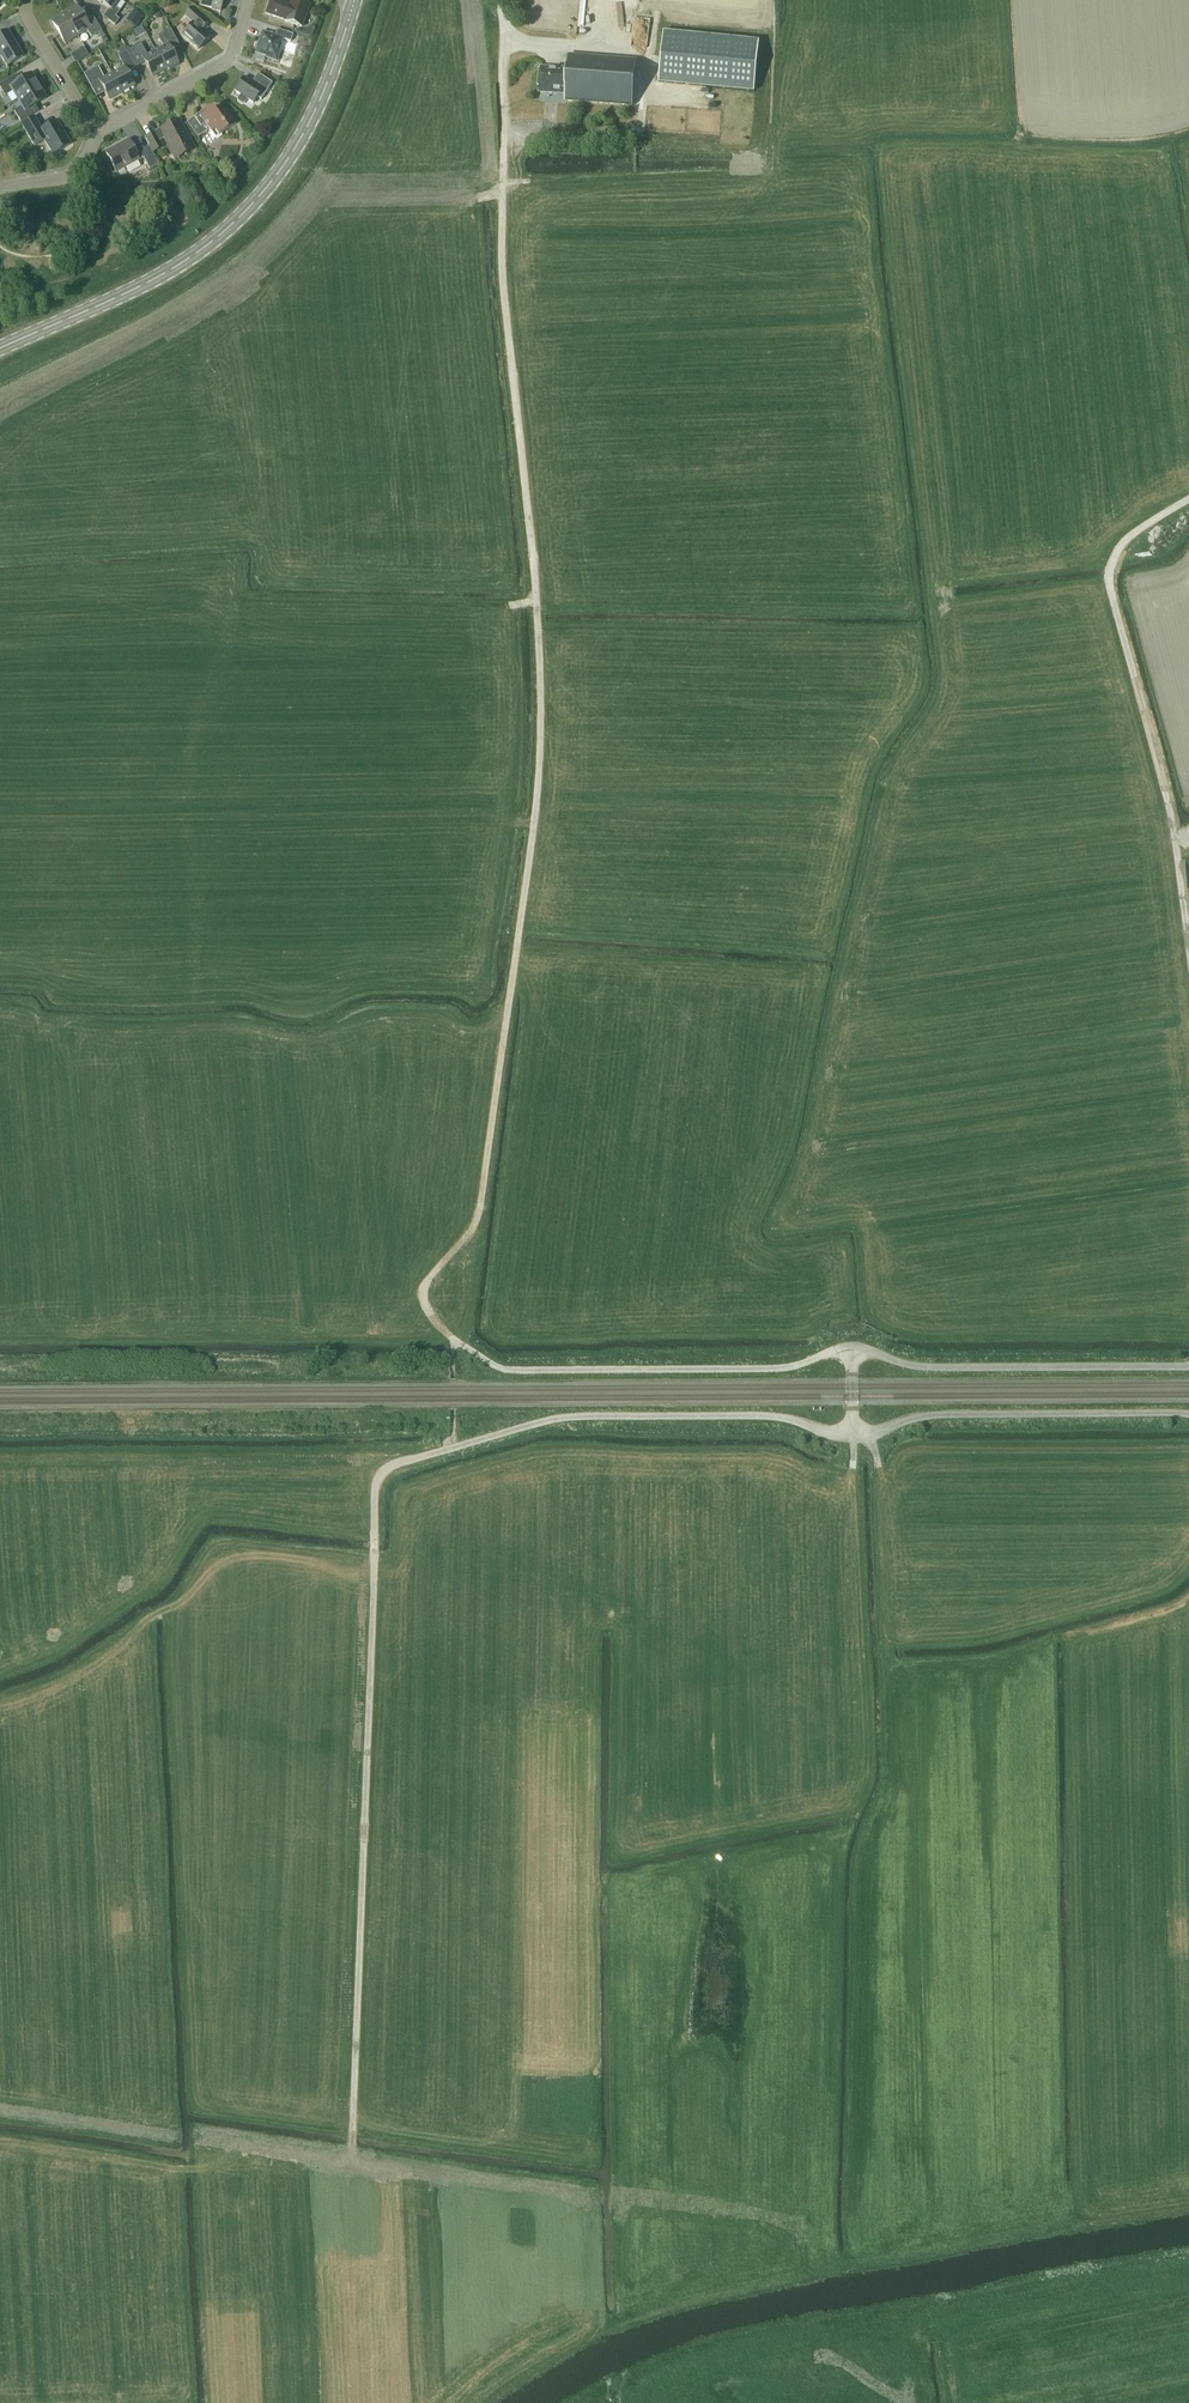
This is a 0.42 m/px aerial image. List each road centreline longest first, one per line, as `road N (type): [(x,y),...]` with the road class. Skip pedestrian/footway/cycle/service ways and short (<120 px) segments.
road 1 (primary): [(0,348),(141,285),(245,211),(307,125),(354,0)]
road 2 (residential): [(98,133),(233,59),(247,0)]
road 3 (residential): [(98,133),(30,22),(27,0)]
road 4 (residential): [(0,188),(74,173),(98,133)]

